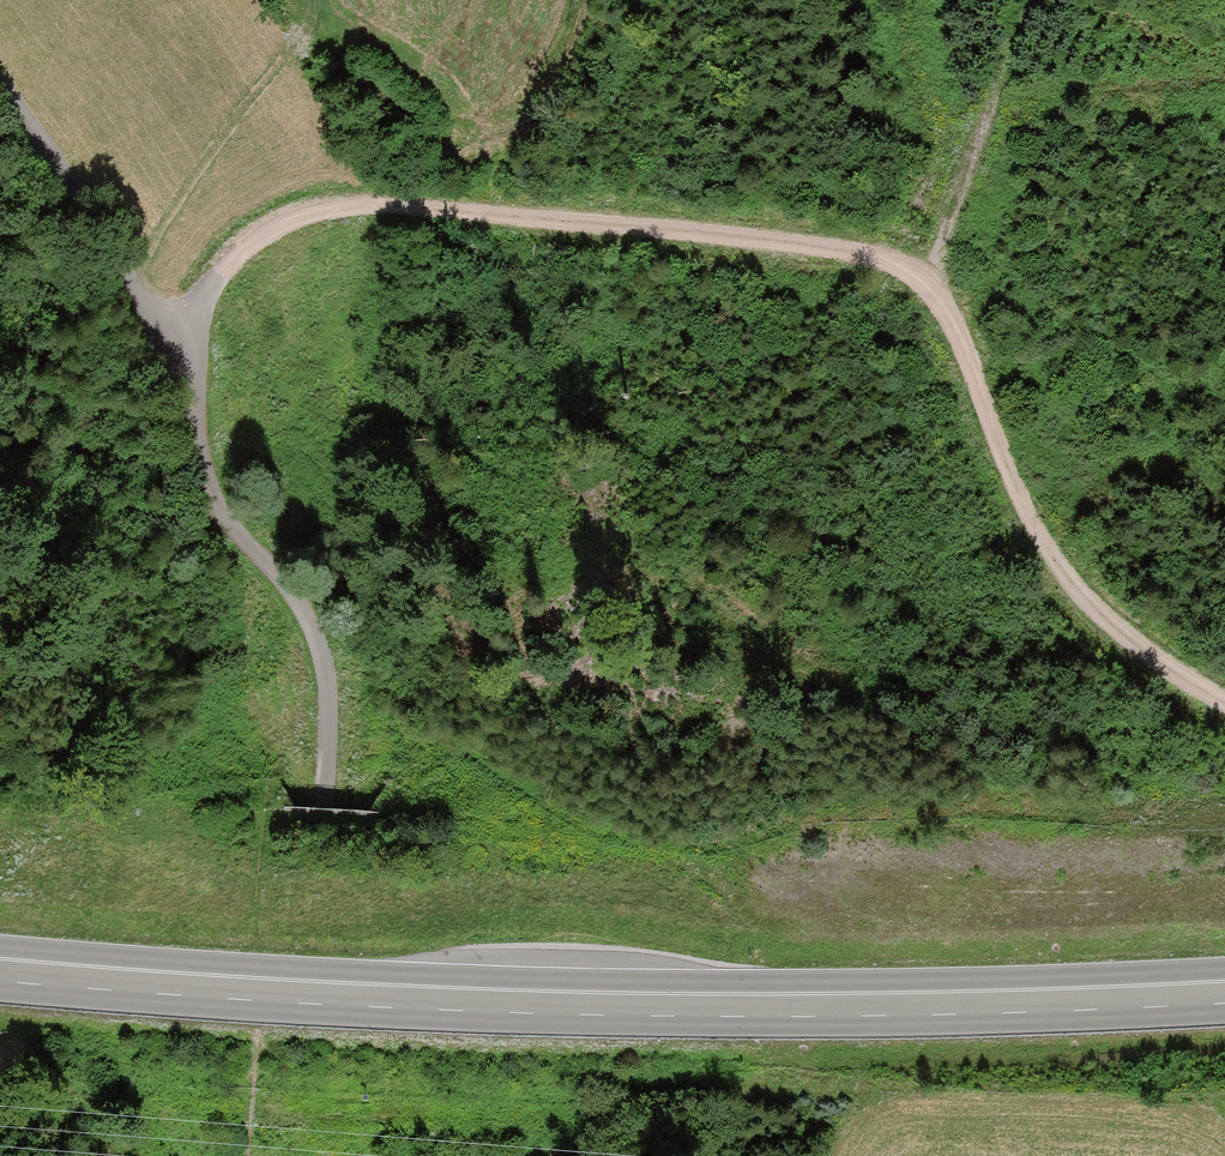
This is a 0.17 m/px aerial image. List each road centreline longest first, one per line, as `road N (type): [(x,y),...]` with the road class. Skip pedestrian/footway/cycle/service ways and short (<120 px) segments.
road 1 (track): [(179,345),(231,266),(304,213),(434,207),(737,234),(885,259),(926,280),(961,337),(1002,455),(1068,572),(1166,668),(1224,699)]
road 2 (trunk): [(0,967),(343,998),(585,1007),(1224,985)]
road 3 (unclassified): [(303,1155),(330,691),(317,636),(291,585),(217,510),(179,345),(0,77)]
road 4 (track): [(1224,1148),(1187,1122),(1147,1115),(911,1105),(792,1068)]
road 5 (track): [(926,280),(1032,0)]

